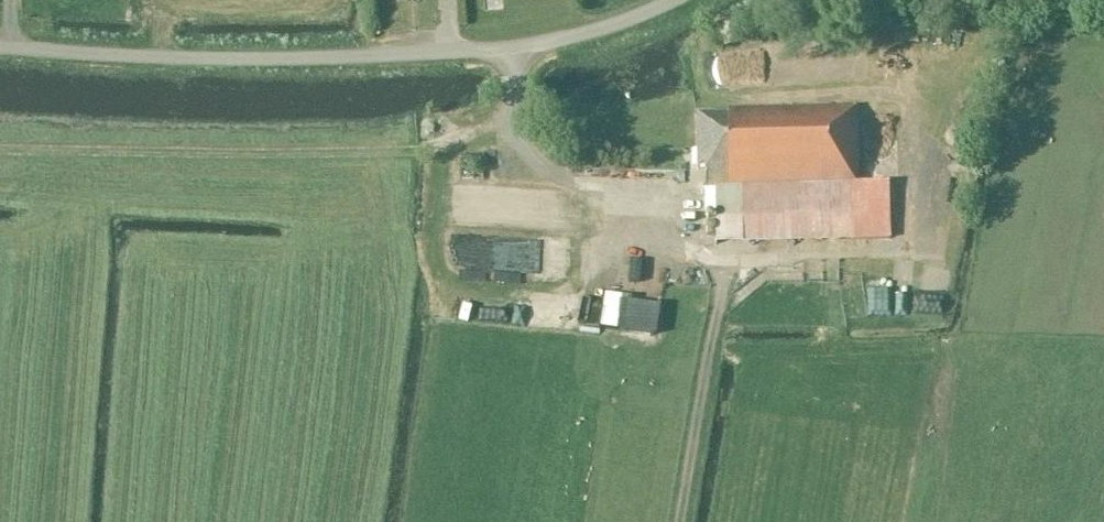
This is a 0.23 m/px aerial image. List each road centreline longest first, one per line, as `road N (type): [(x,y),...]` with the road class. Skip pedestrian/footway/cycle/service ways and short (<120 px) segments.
road 1 (unclassified): [(0,48),(214,60),(488,50),(566,38),(672,0)]

